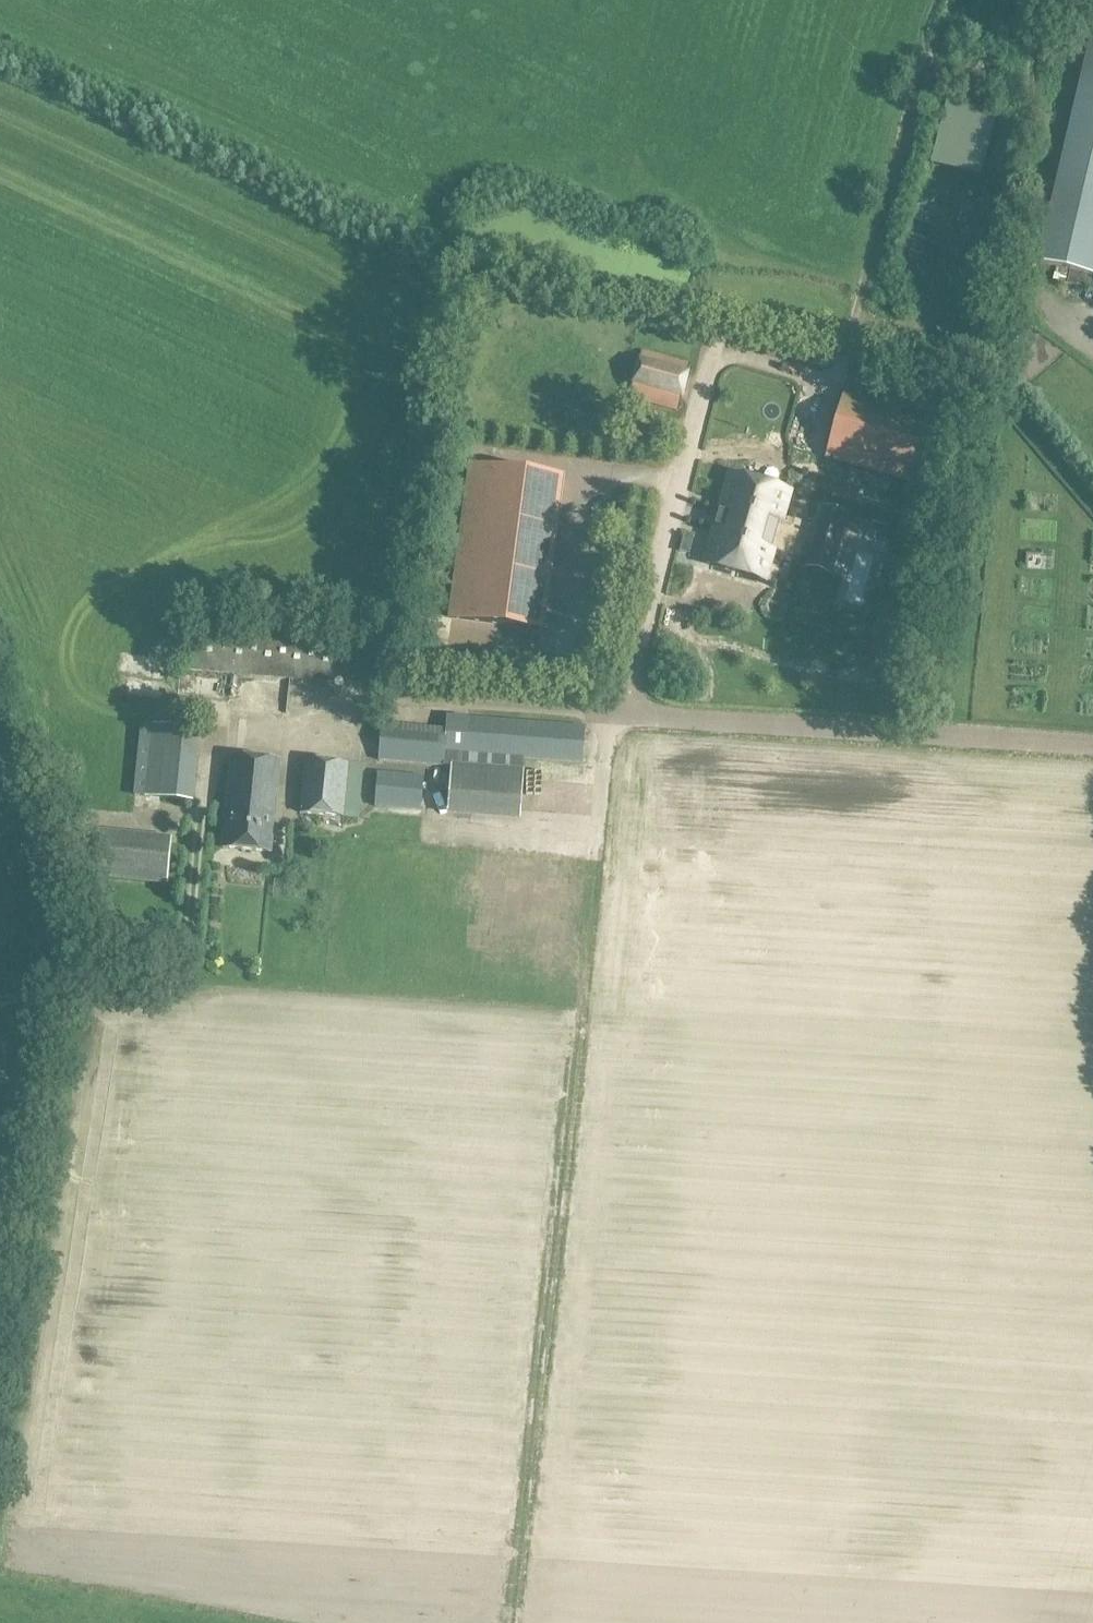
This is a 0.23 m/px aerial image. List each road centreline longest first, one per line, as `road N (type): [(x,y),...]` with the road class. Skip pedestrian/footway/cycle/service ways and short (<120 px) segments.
road 1 (residential): [(606,711),(1092,743)]
road 2 (residential): [(606,711),(358,701),(201,745)]
road 3 (track): [(0,998),(177,966),(201,745)]
road 4 (track): [(982,363),(1092,500)]

